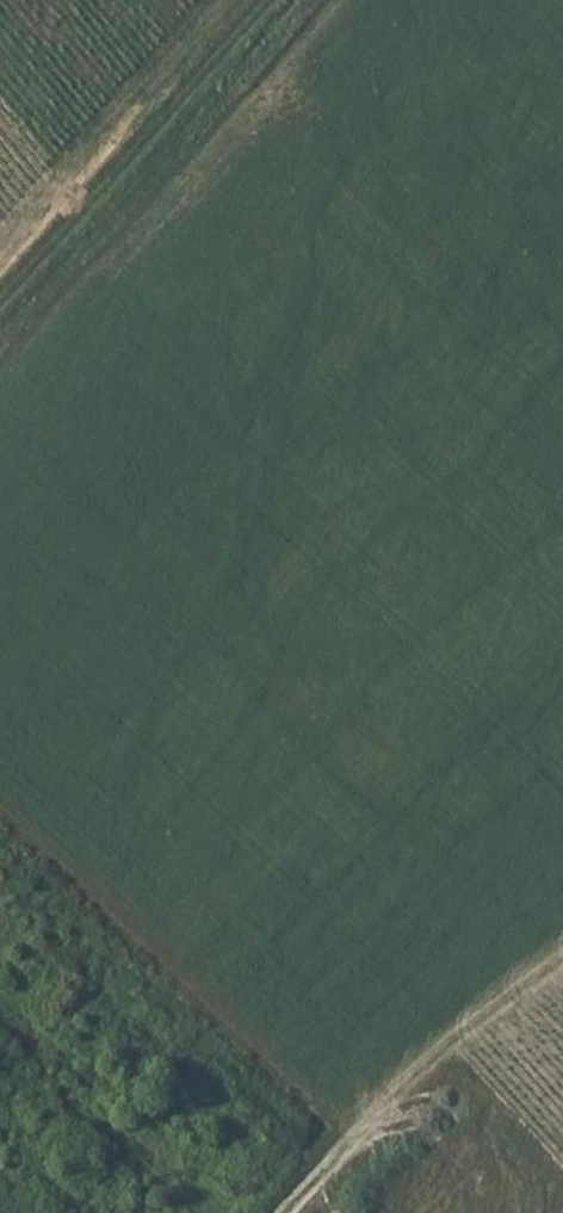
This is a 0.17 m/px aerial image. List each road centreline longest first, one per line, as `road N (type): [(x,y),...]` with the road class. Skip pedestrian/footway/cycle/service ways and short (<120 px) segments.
road 1 (track): [(562,972),(423,1069),(284,1212)]

